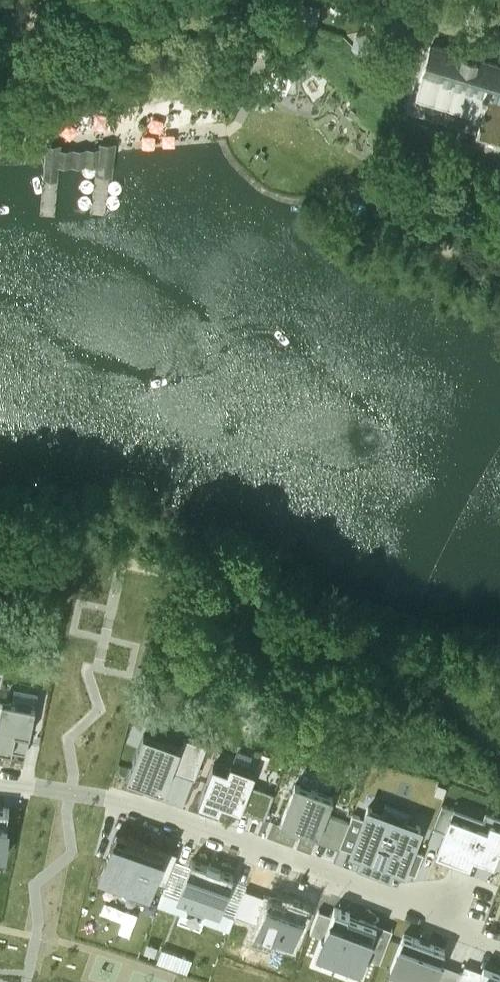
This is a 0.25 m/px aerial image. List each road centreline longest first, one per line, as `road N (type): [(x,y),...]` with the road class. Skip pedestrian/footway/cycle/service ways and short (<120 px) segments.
road 1 (residential): [(0,782),(111,801),(386,894),(440,901)]

